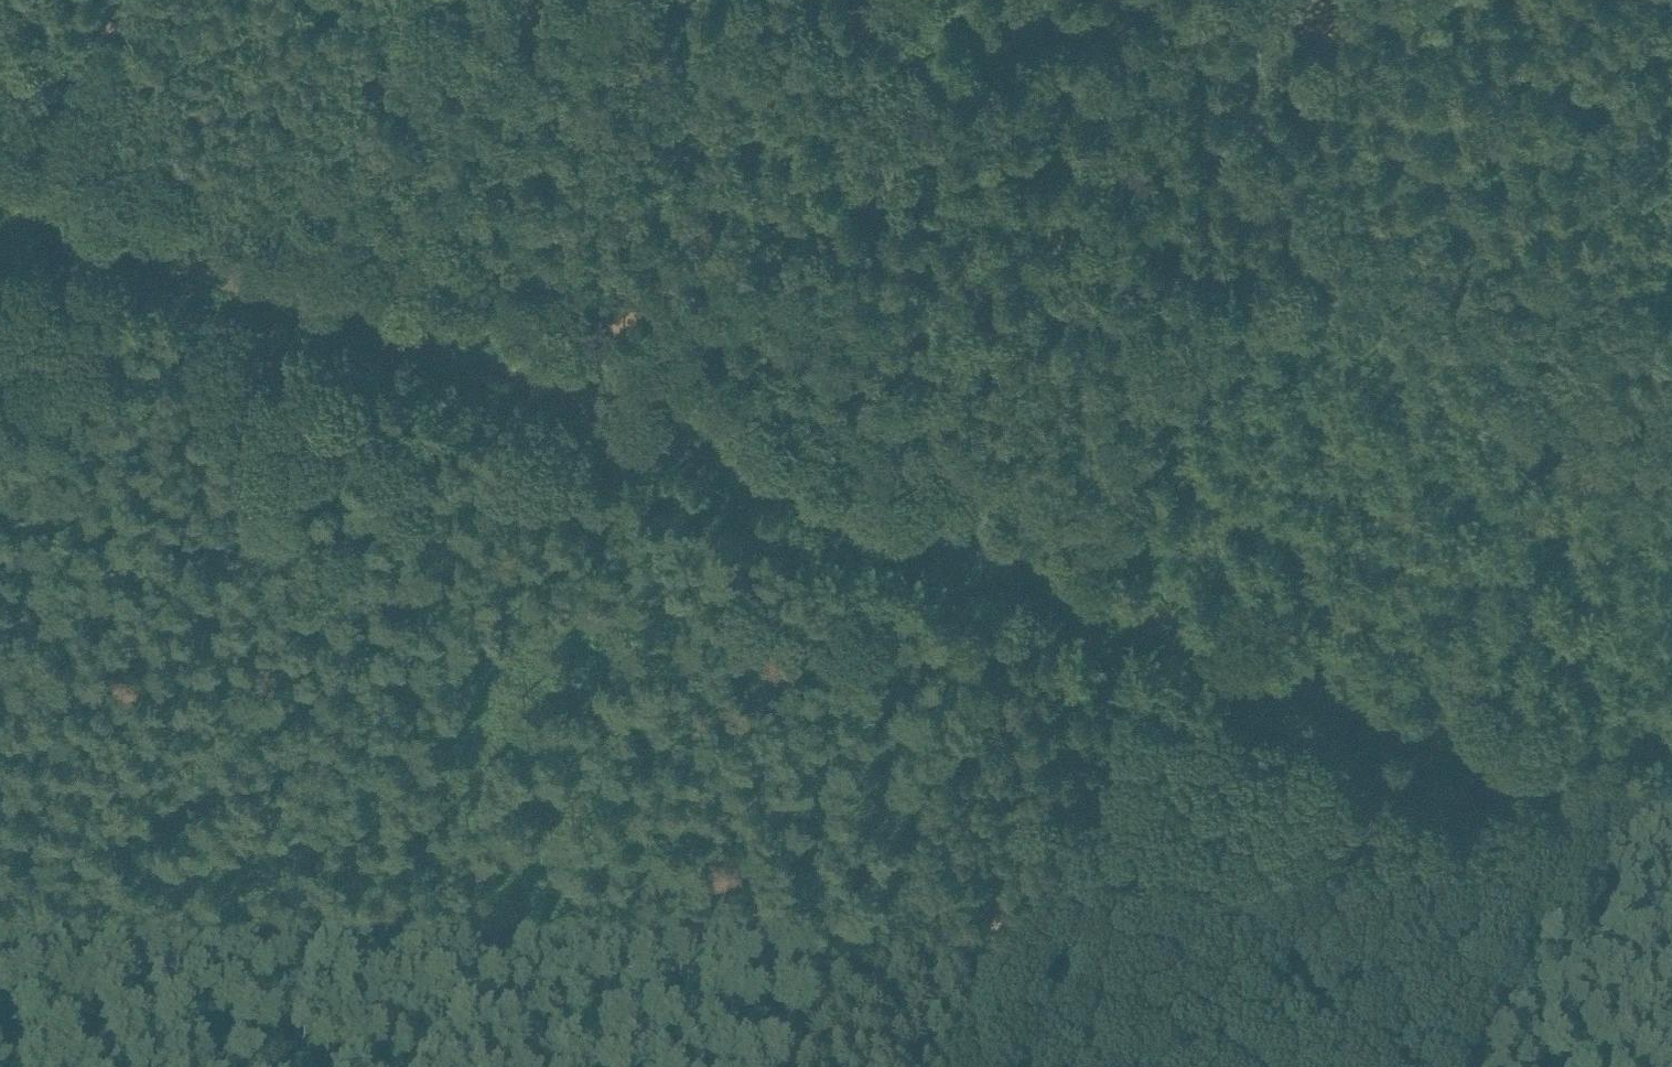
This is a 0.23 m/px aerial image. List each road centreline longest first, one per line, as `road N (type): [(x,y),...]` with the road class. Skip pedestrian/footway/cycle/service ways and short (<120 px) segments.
road 1 (track): [(1602,763),(13,182)]
road 2 (track): [(1489,1066),(1602,763)]
road 3 (track): [(13,182),(87,0)]
road 4 (track): [(1602,763),(1671,583)]

